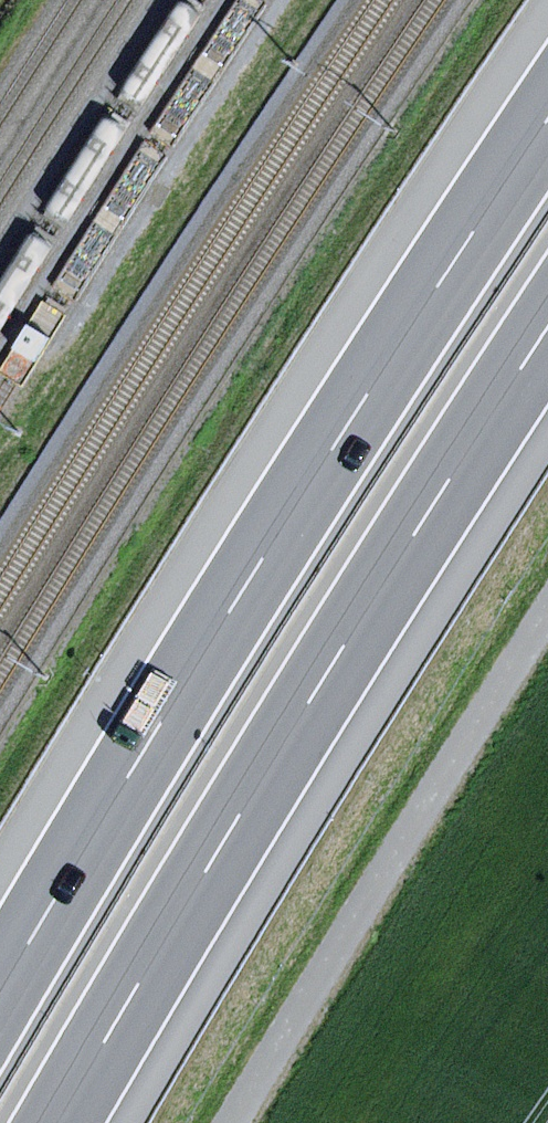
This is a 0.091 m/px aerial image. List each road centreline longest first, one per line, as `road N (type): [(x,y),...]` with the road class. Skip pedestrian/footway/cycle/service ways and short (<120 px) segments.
road 1 (motorway): [(547,123),(157,728),(0,997)]
road 2 (motorway): [(58,1122),(250,793),(547,322)]
road 3 (track): [(547,613),(236,1122)]

